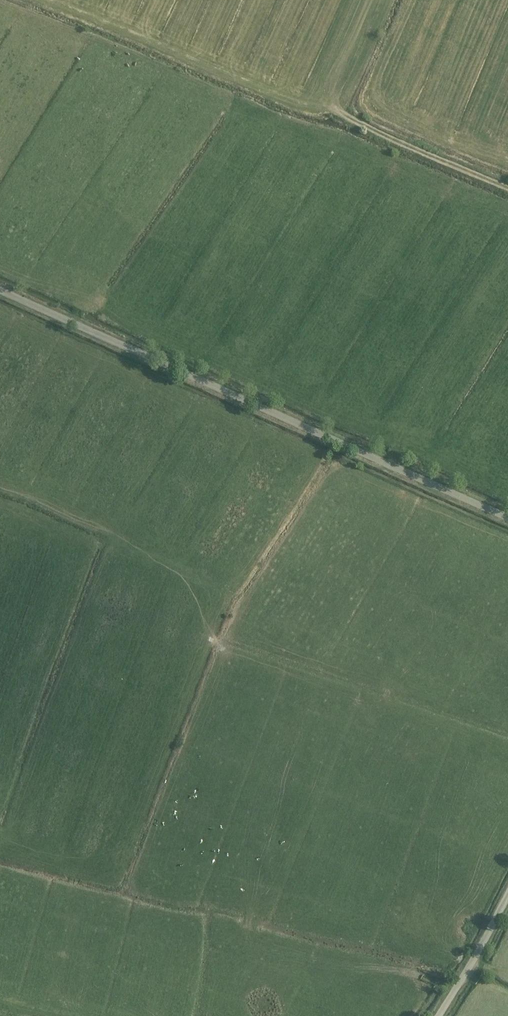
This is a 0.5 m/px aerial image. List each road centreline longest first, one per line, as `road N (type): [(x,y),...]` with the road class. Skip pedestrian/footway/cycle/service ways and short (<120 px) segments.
road 1 (unclassified): [(507,519),(0,290)]
road 2 (track): [(507,189),(327,114)]
road 3 (residential): [(440,1015),(507,895)]

